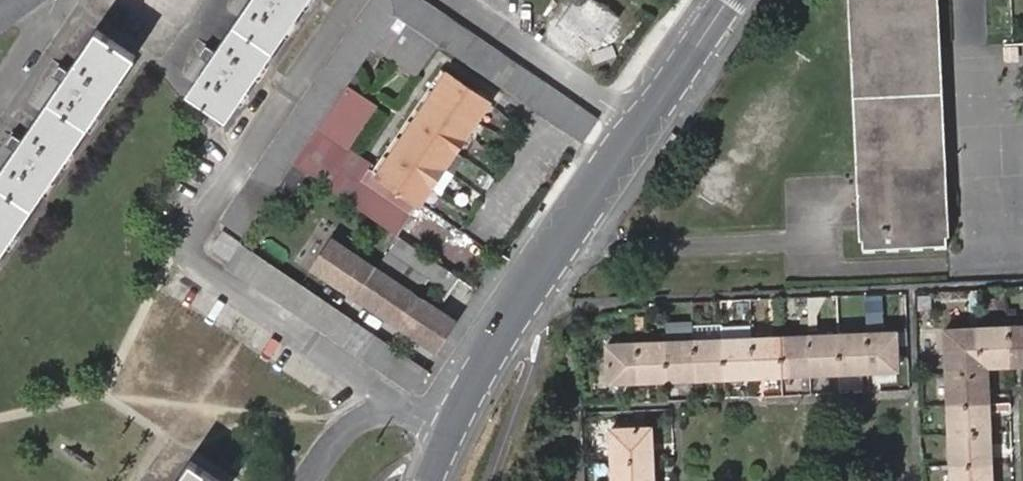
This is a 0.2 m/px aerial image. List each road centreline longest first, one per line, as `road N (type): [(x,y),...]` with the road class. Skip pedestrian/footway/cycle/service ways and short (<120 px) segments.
road 1 (tertiary): [(729,0),(520,299),(427,480)]

